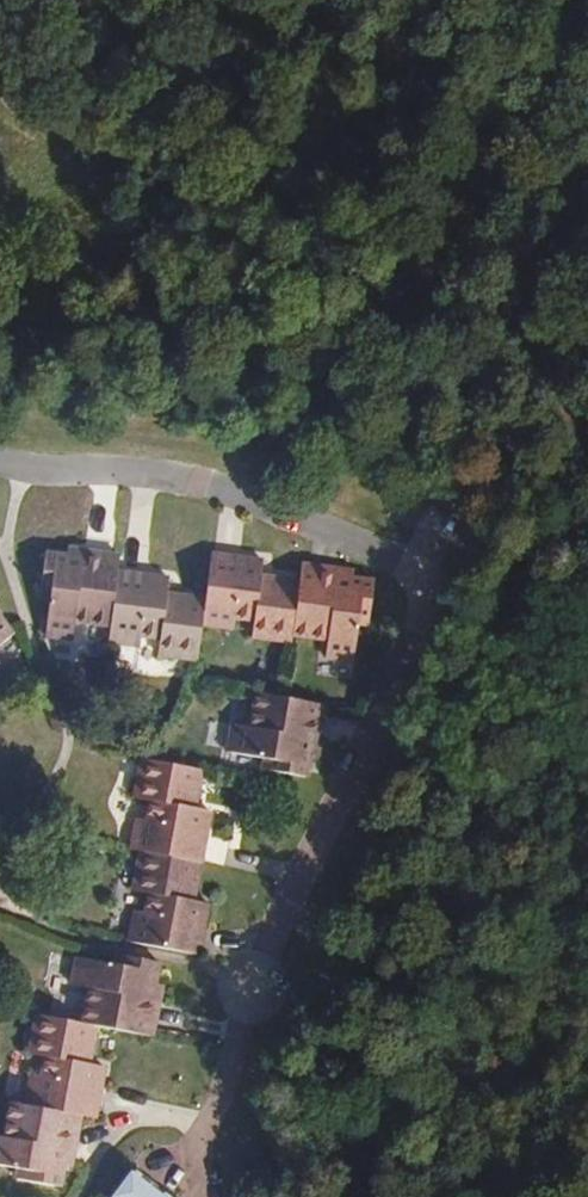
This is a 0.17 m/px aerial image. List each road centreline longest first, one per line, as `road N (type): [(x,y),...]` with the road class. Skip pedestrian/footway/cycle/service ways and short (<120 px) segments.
road 1 (residential): [(195,1140),(268,947),(422,614),(422,591),(399,560),(181,478),(0,467)]
road 2 (track): [(587,450),(565,405),(513,340),(62,0)]

